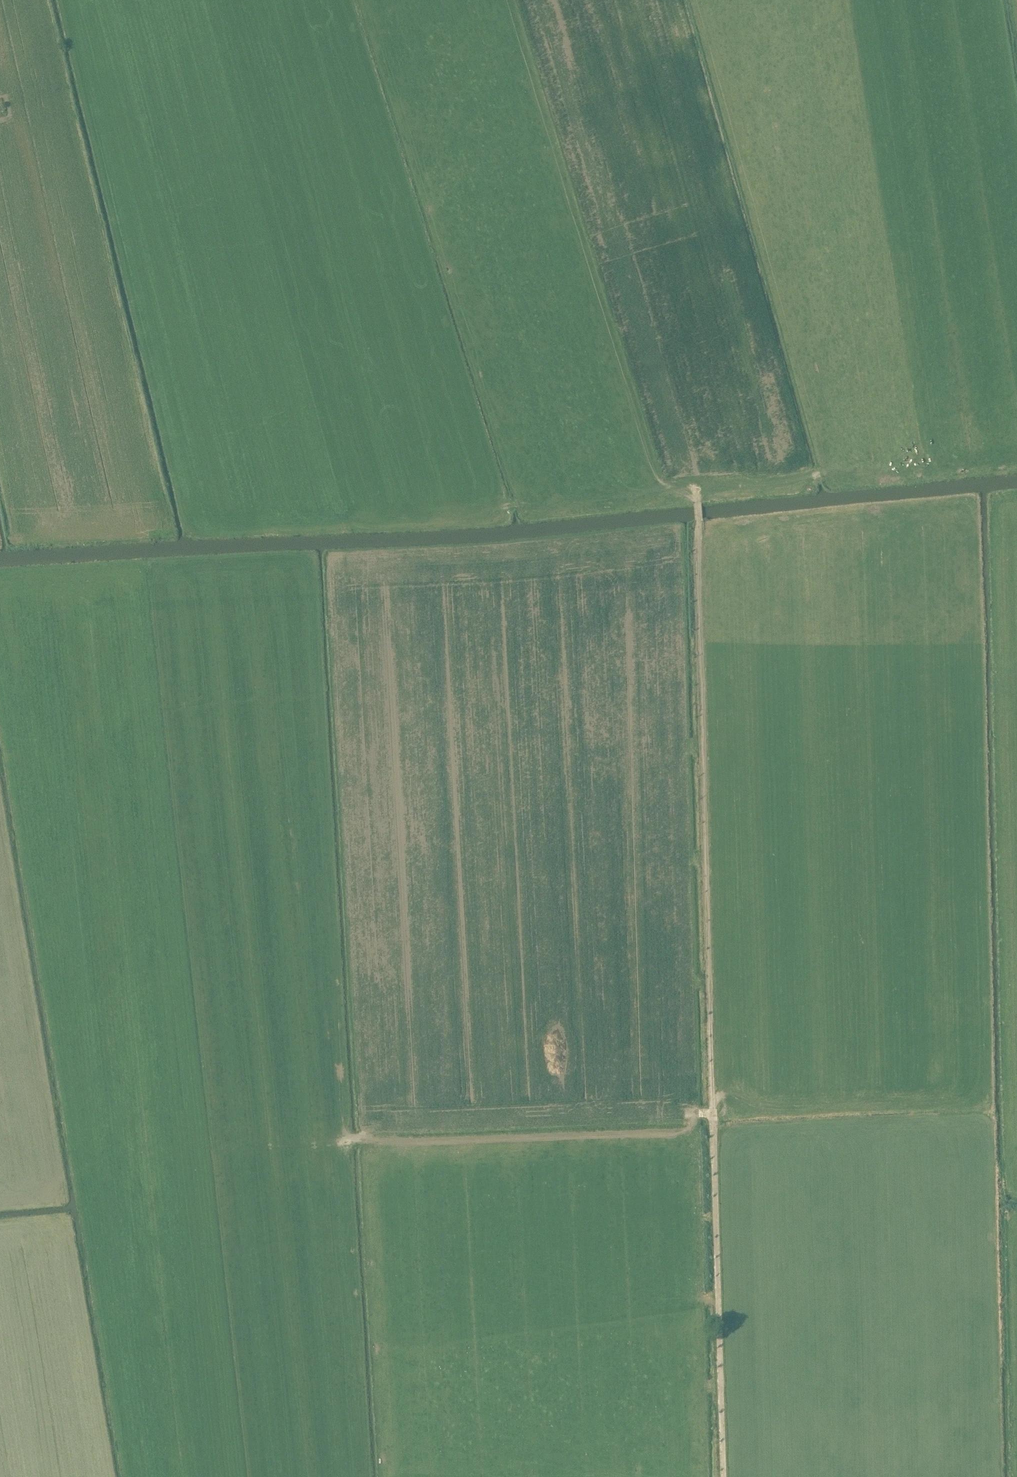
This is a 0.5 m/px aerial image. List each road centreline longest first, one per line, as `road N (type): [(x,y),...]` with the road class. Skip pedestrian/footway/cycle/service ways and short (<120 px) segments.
road 1 (track): [(583,1116),(712,1112),(698,502)]
road 2 (track): [(723,1476),(712,1112)]

